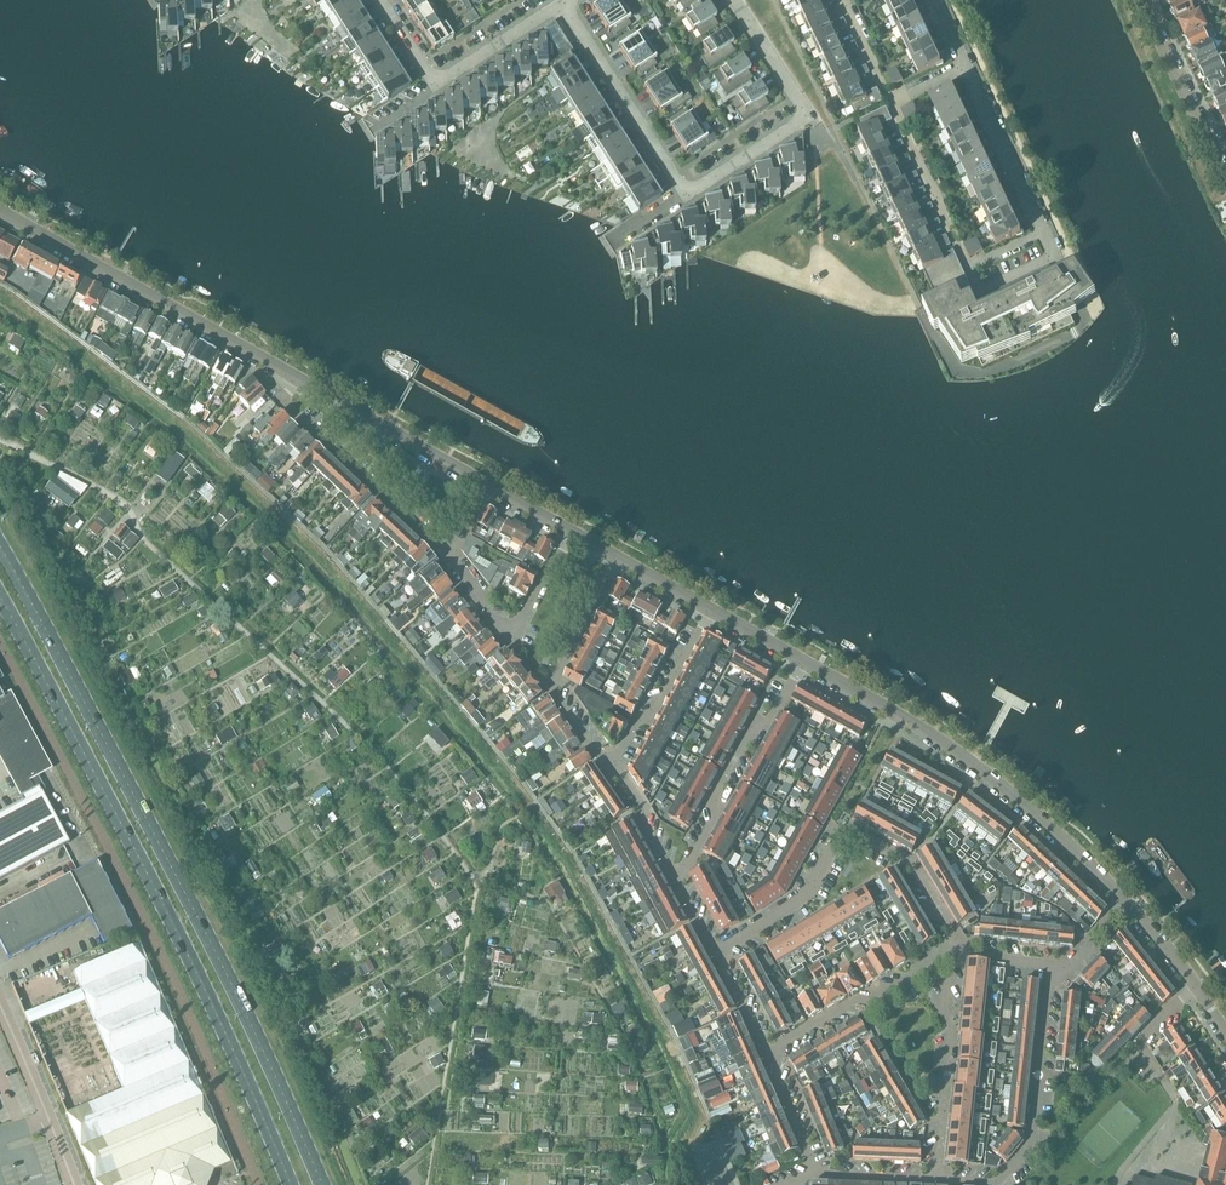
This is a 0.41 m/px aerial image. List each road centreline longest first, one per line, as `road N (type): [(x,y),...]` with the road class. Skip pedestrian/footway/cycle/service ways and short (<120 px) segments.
road 1 (primary): [(321,1184),(227,975),(0,548)]
road 2 (primary): [(0,596),(210,997),(291,1184)]
road 3 (residential): [(376,422),(0,213)]
road 4 (residential): [(1128,904),(1018,798),(804,663)]
road 5 (residential): [(938,1180),(1000,1183),(1029,1144),(1047,985),(1072,960)]
road 6 (residential): [(686,196),(809,117),(734,0)]
road 7 (residential): [(676,887),(751,731),(769,723),(804,663)]
road 8 (residential): [(714,954),(808,894),(845,832),(912,862)]
road 9 (residential): [(938,1180),(815,1172),(769,1055)]
road 10 (residential): [(1195,988),(1140,1046),(1174,1111),(1116,1184)]
road 11 (residential): [(938,1180),(960,950)]
road 12 (residential): [(686,196),(562,4)]
road 13 (residential): [(769,1055),(960,950)]
road 14 (residential): [(1141,0),(1225,172)]
road 15 (unclassified): [(75,1184),(0,1008)]
road 16 (residential): [(611,764),(634,724),(654,712),(710,609)]
road 17 (residential): [(893,102),(971,265)]
road 18 (residential): [(1043,231),(965,68)]
road 19 (residential): [(434,86),(562,4)]
road 20 (residential): [(971,265),(986,296),(1059,262),(1043,231)]
road 21 (residential): [(547,686),(619,560)]
road 22 (residential): [(490,488),(376,422)]
road 23 (residential): [(444,564),(358,478)]

